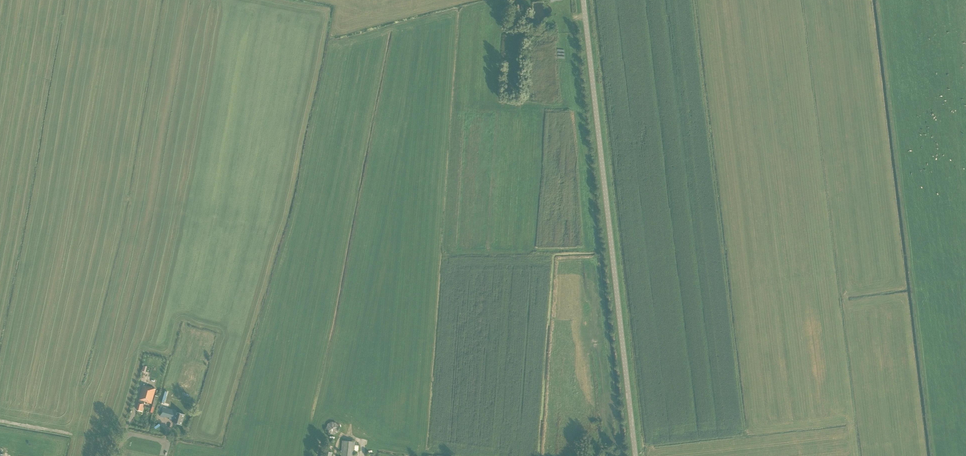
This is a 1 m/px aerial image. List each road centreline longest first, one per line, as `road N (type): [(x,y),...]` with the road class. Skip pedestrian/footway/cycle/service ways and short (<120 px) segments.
road 1 (tertiary): [(636,455),(583,0)]

